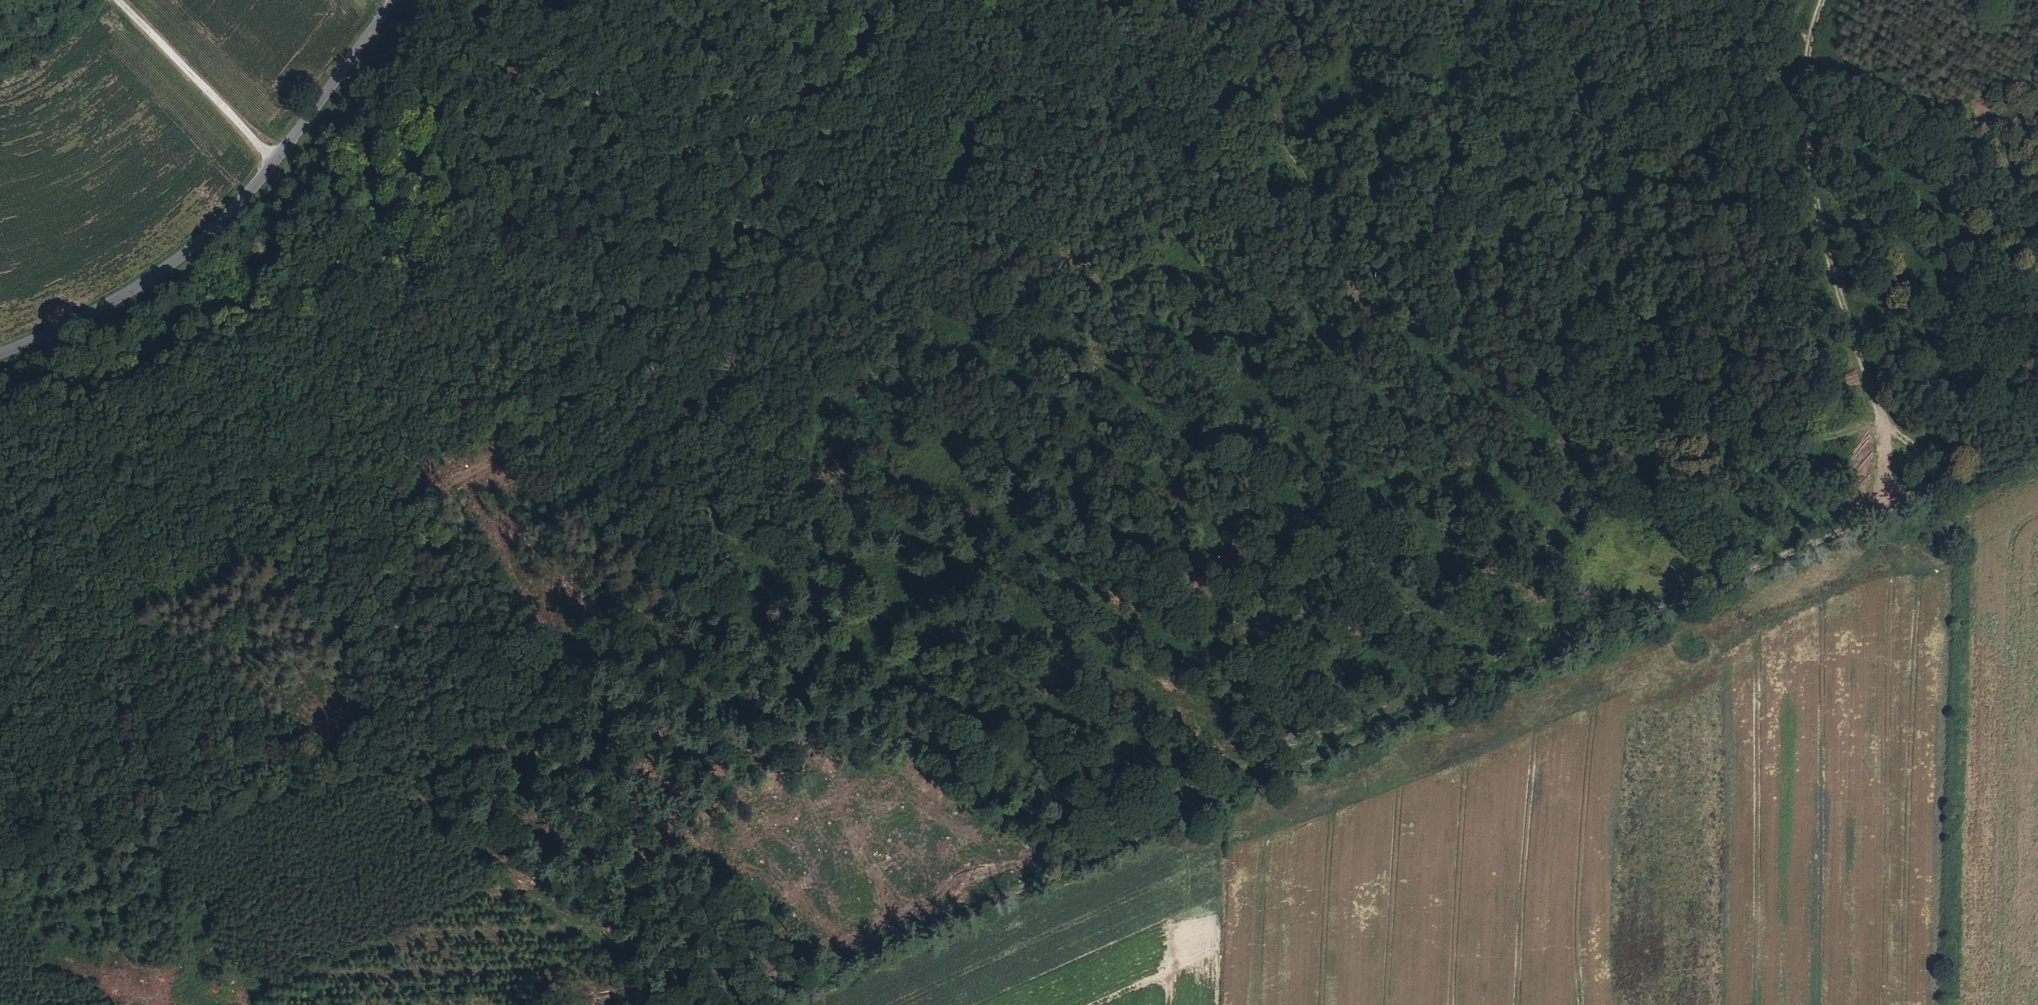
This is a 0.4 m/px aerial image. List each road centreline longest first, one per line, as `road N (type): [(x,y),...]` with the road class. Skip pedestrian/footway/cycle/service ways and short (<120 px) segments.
road 1 (tertiary): [(401,0),(222,224),(72,331),(0,355)]
road 2 (track): [(1884,418),(1819,223),(1805,121),(1810,45),(1828,0)]
road 3 (track): [(279,159),(319,167),(438,0)]
road 4 (track): [(279,159),(117,0)]

